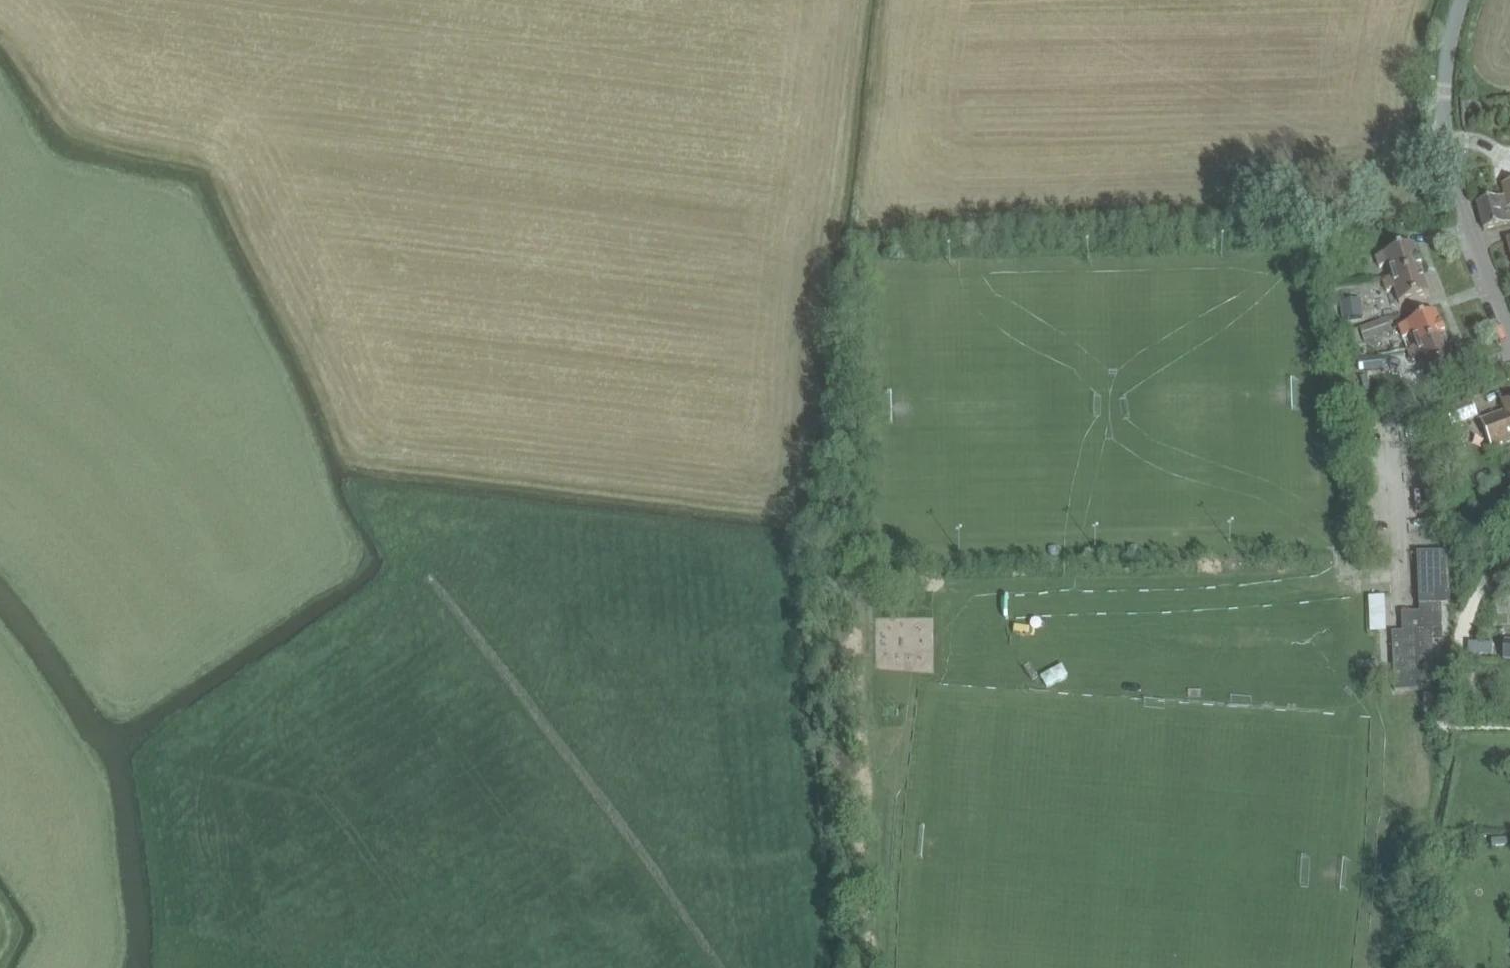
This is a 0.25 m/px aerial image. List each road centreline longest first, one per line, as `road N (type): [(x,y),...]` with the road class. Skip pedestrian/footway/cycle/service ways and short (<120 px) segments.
road 1 (unclassified): [(1509,330),(1447,147),(1445,57),(1461,0)]

